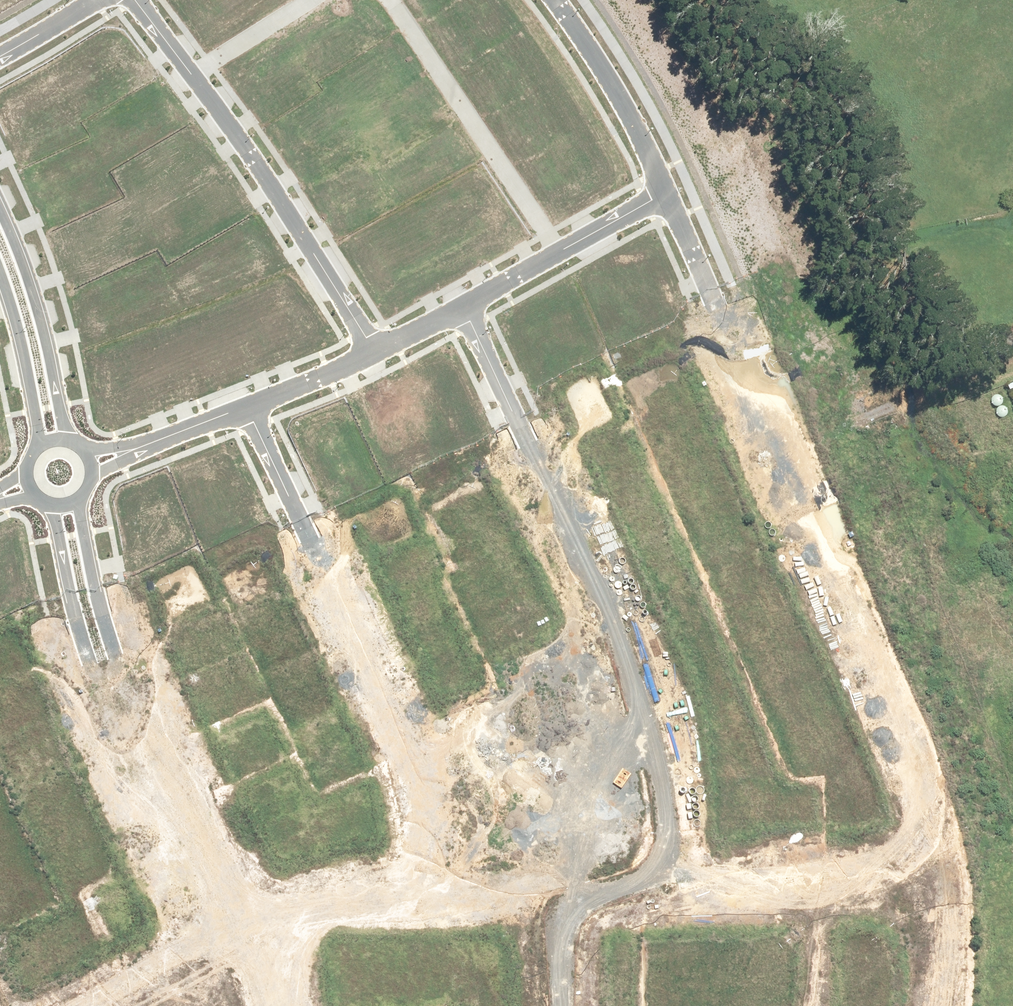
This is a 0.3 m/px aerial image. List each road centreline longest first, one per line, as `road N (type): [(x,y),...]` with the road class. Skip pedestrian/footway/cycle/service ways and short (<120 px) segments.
road 1 (unknown): [(718,309),(804,459),(954,870),(970,977),(965,1005)]
road 2 (unknown): [(700,876),(332,903),(222,935),(79,1005)]
road 3 (tertiary): [(77,498),(107,642),(258,925),(286,1005)]
road 4 (tertiary): [(249,1005),(184,840),(97,684),(71,617),(48,504)]
road 5 (unknown): [(519,415),(615,606),(669,742),(700,876)]
road 6 (unknown): [(300,510),(384,704),(426,890)]
road 7 (residential): [(193,74),(374,355)]
road 8 (residential): [(391,0),(561,252)]
road 9 (unknown): [(700,876),(954,870)]
road 10 (tertiary): [(0,208),(33,293),(69,442)]
road 11 (residential): [(554,0),(667,191)]
road 12 (residential): [(254,407),(88,467)]
road 13 (tertiary): [(42,442),(0,274)]
road 14 (residential): [(193,74),(311,0)]
road 15 (residential): [(824,873),(814,1005)]
road 16 (residential): [(374,355),(254,407)]
road 17 (residential): [(667,191),(718,309)]
road 18 (residential): [(465,305),(519,415)]
road 19 (unknown): [(559,883),(570,1005)]
road 20 (residential): [(667,191),(561,252)]

